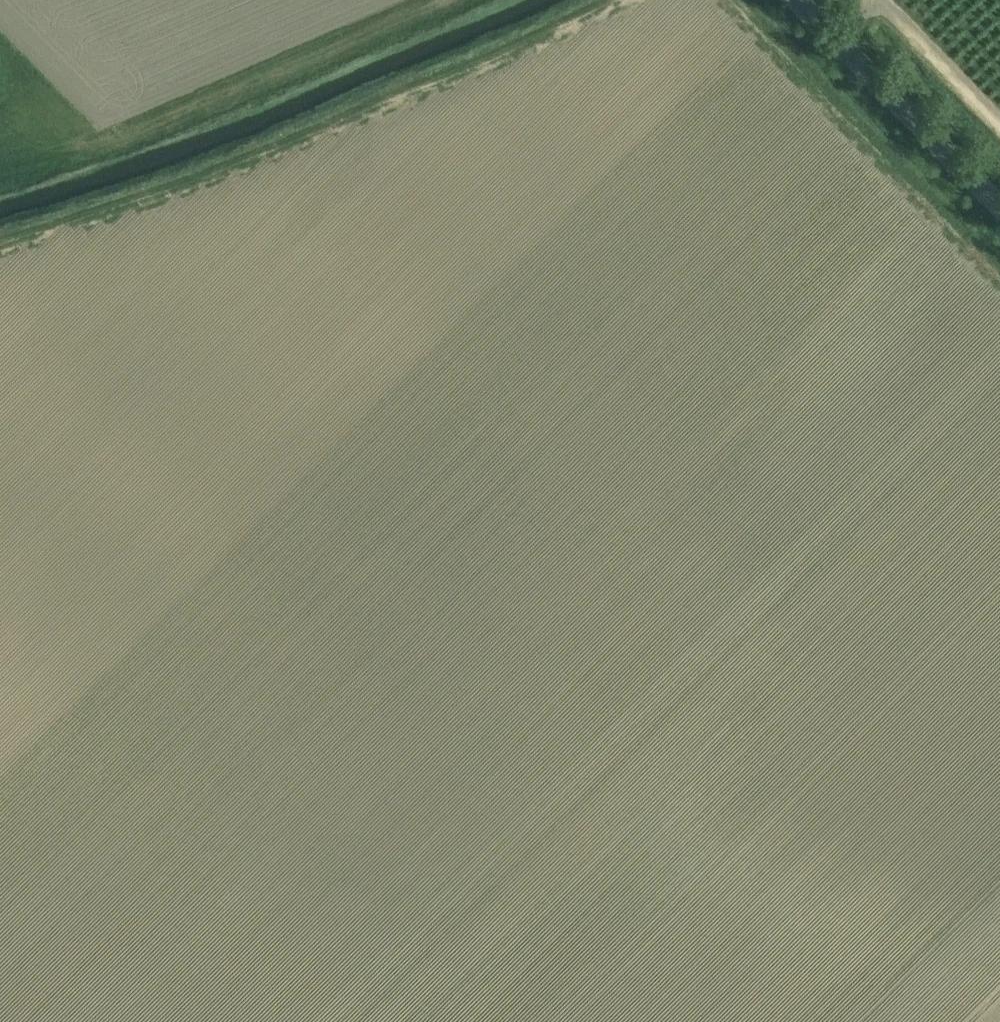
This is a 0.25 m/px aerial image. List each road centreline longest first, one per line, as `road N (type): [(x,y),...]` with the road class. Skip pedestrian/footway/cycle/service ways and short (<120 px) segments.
road 1 (unclassified): [(999,221),(778,0)]

